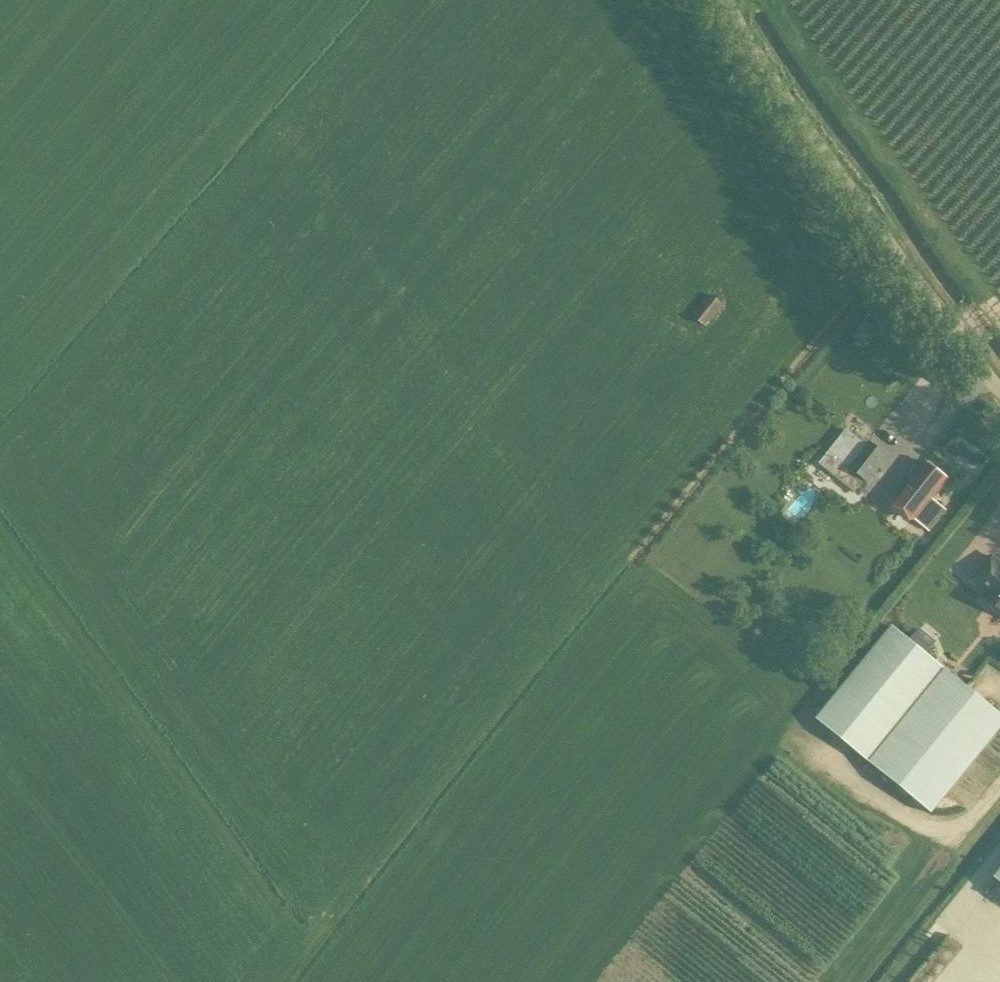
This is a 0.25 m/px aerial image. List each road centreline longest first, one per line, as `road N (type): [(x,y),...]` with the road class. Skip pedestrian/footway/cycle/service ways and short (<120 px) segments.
road 1 (unclassified): [(999,409),(761,90),(706,0)]

